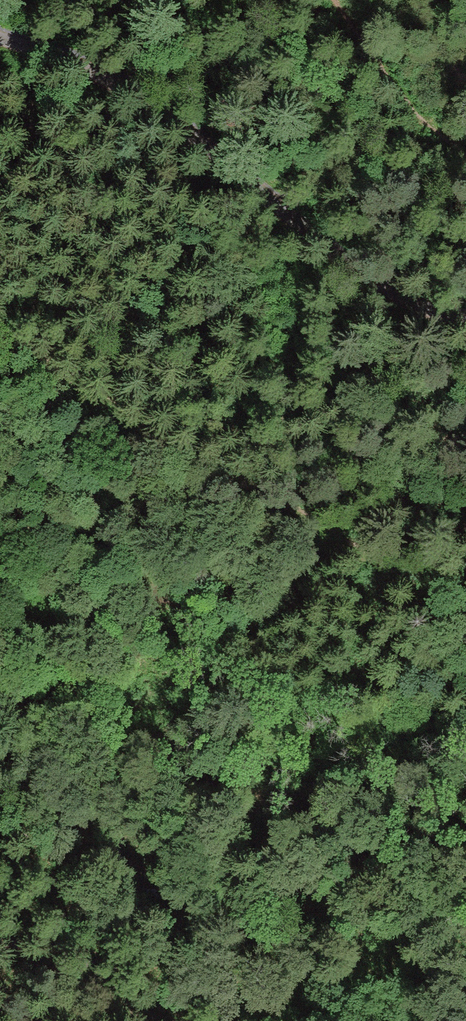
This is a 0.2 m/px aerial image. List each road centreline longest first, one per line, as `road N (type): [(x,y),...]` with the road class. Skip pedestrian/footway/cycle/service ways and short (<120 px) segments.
road 1 (track): [(465,626),(403,600),(157,446),(0,328)]
road 2 (track): [(0,38),(60,55),(143,97),(359,269),(465,323)]
road 3 (track): [(465,154),(407,97),(333,0)]
road 4 (track): [(0,935),(161,1020)]

